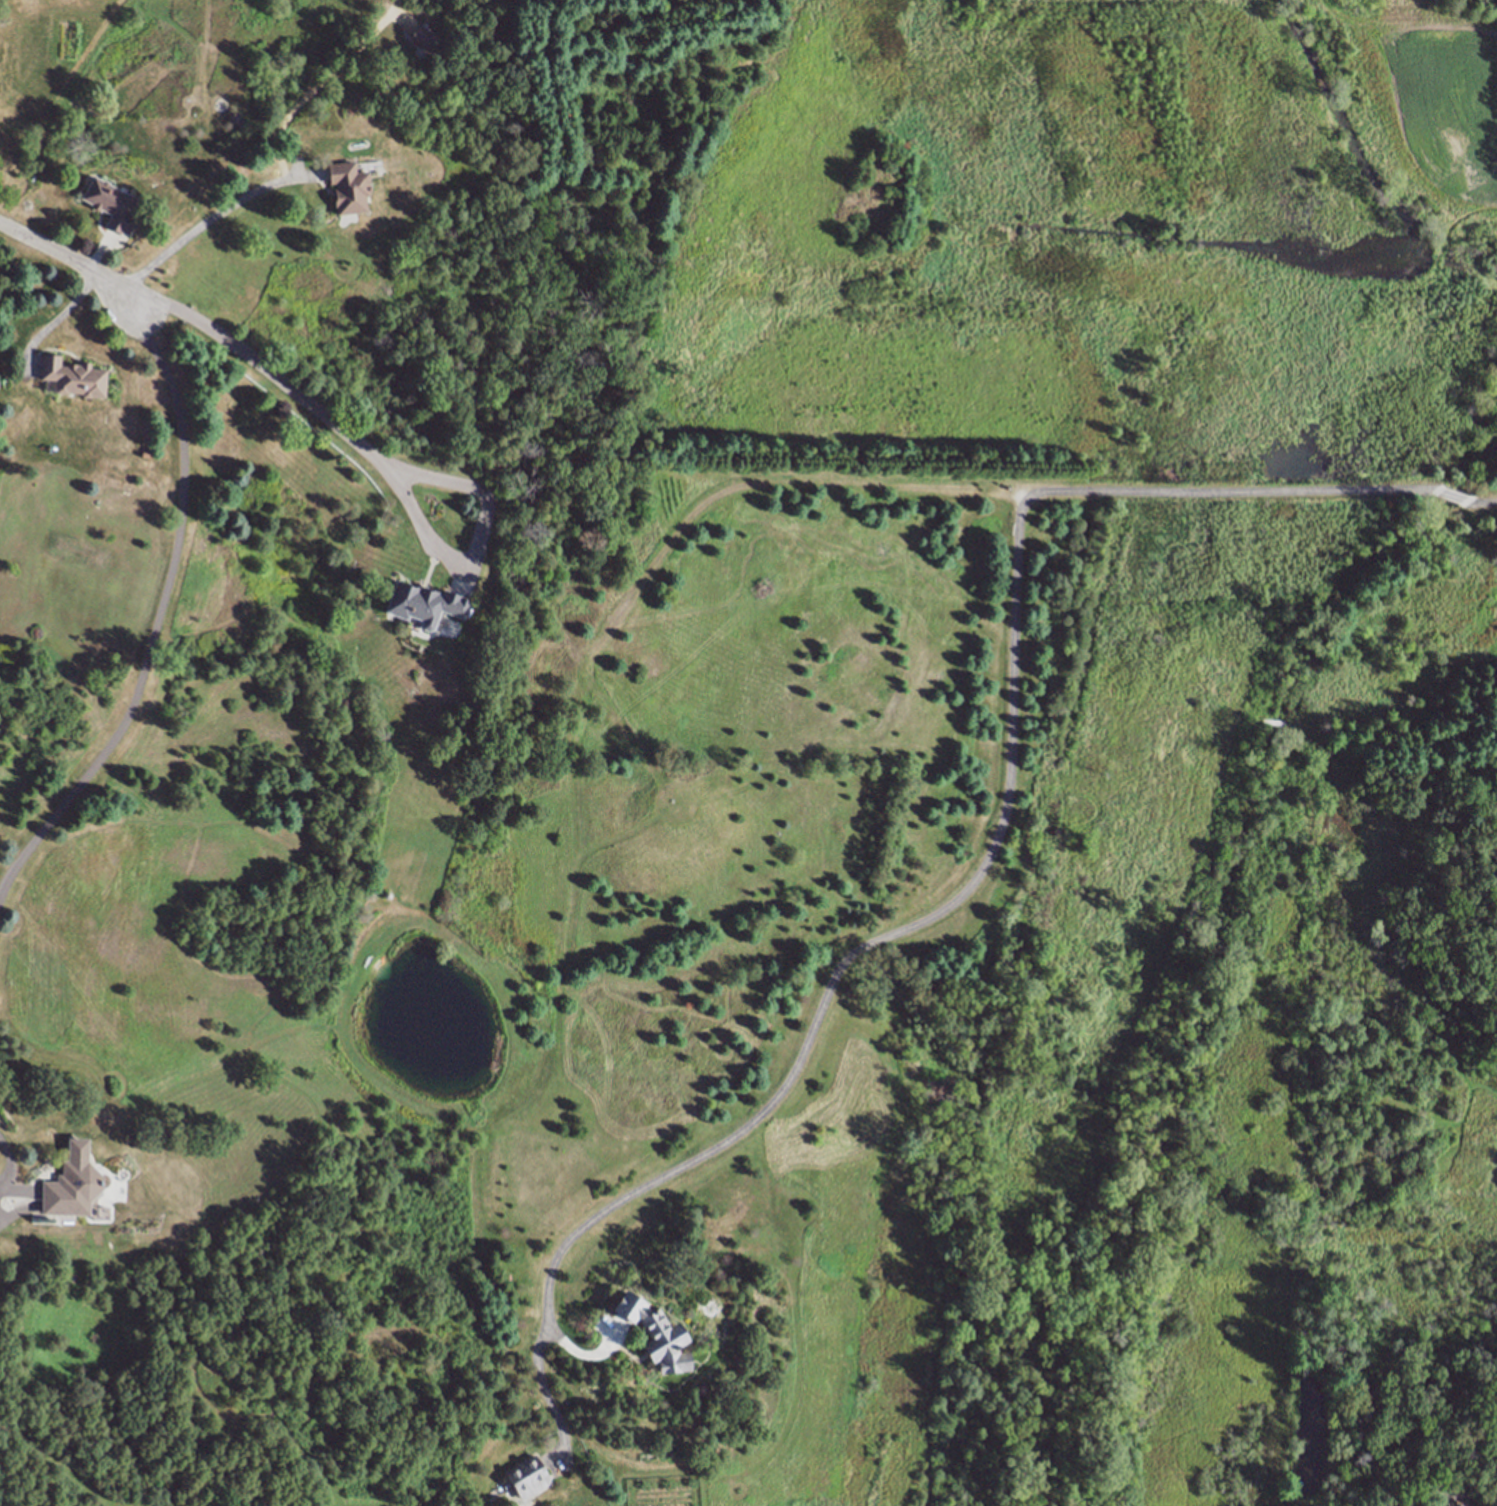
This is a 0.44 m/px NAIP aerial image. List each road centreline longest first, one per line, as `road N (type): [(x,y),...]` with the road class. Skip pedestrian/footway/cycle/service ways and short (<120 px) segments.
road 1 (residential): [(125,289),(0,222)]

